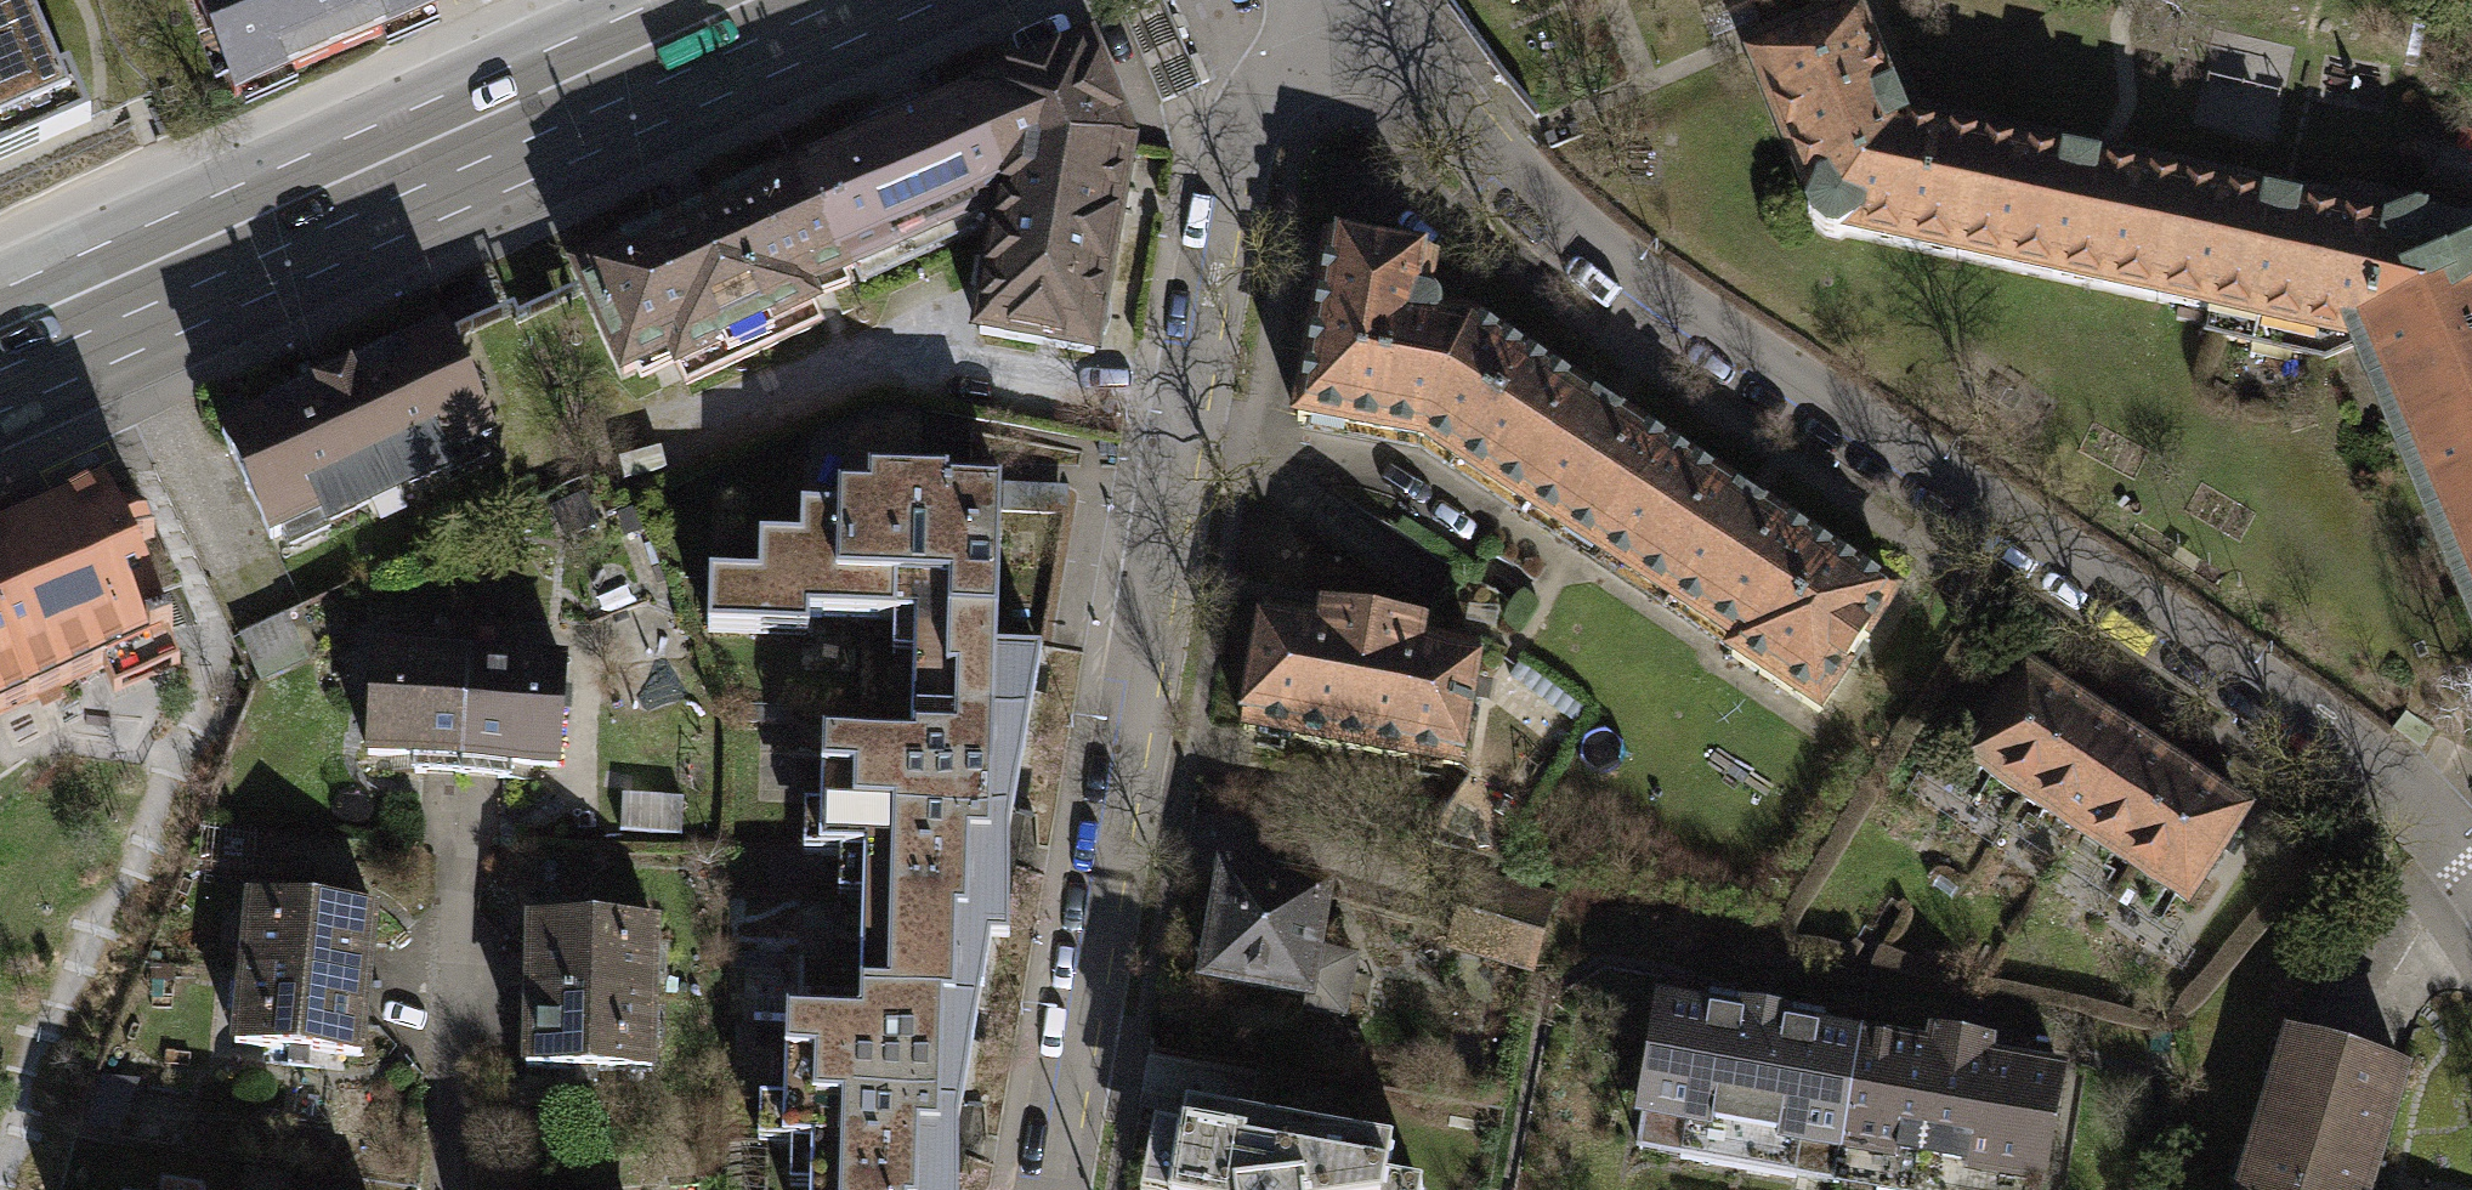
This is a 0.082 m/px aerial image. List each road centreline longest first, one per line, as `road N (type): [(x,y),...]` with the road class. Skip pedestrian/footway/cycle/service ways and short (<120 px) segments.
road 1 (residential): [(2471,861),(2383,759),(1622,262),(1343,4)]
road 2 (residential): [(1343,4),(1243,117),(1223,157),(1044,1189)]
road 3 (primary): [(0,387),(886,0)]
road 4 (primary): [(664,0),(0,290)]

